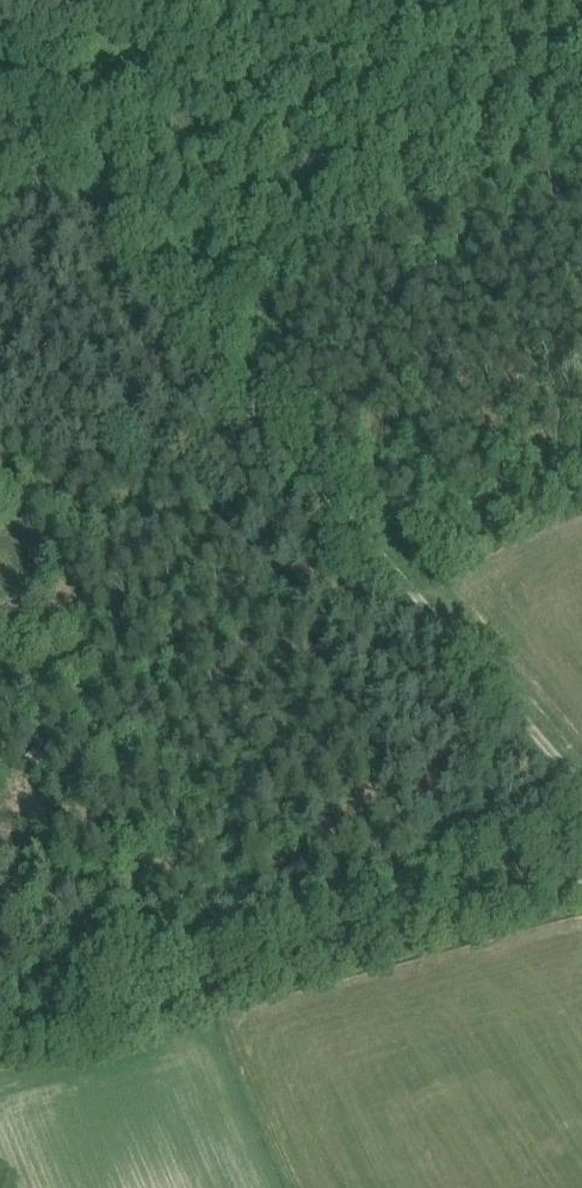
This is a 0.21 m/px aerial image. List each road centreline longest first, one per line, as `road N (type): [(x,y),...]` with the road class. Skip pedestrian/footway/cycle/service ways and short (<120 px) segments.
road 1 (track): [(153,281),(581,793)]
road 2 (track): [(0,1038),(581,880)]
road 3 (track): [(0,98),(153,281)]

